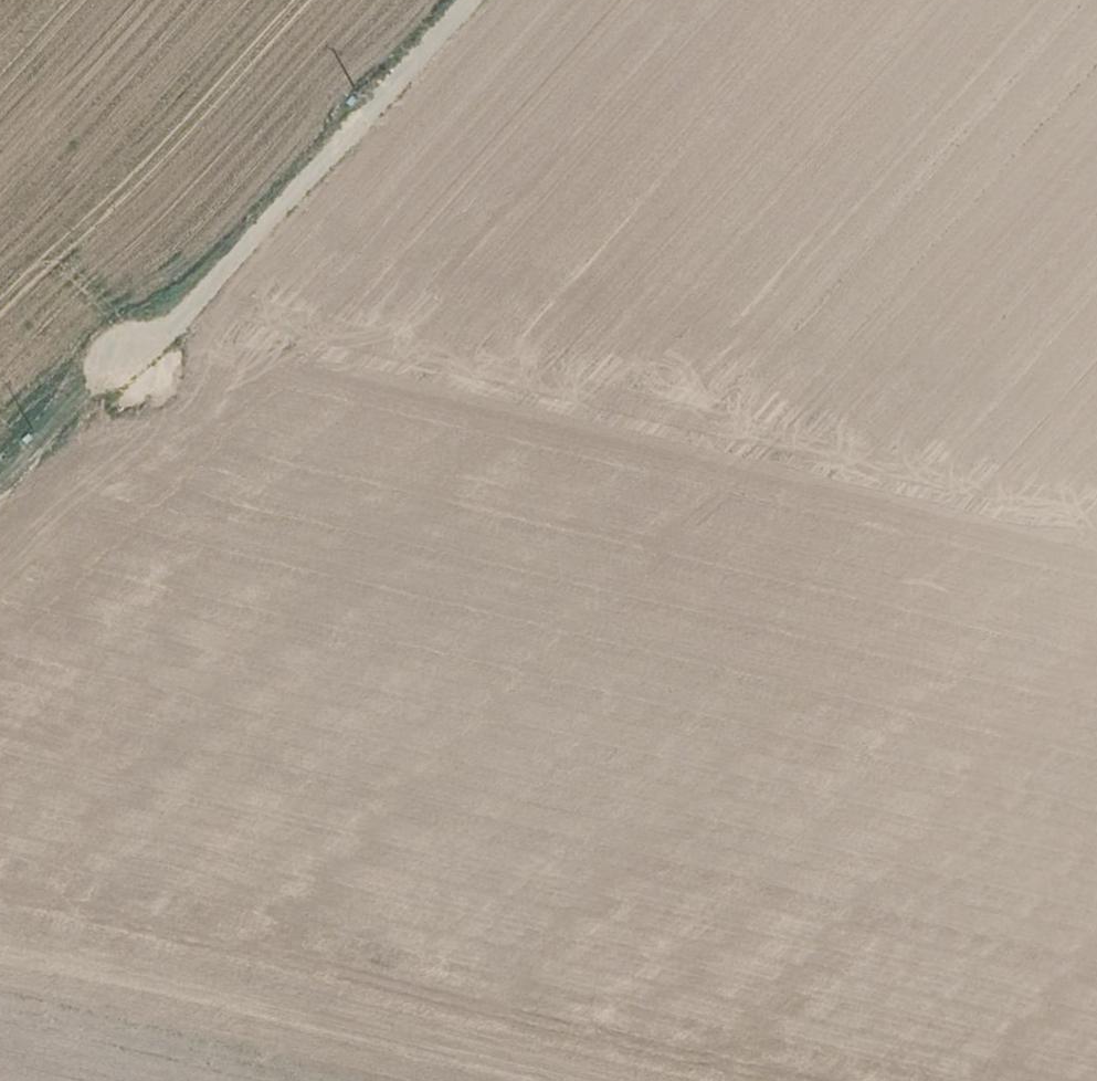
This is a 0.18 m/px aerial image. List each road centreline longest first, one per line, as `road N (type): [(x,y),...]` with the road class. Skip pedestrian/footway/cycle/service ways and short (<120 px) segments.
road 1 (track): [(0,489),(265,224),(468,0)]

